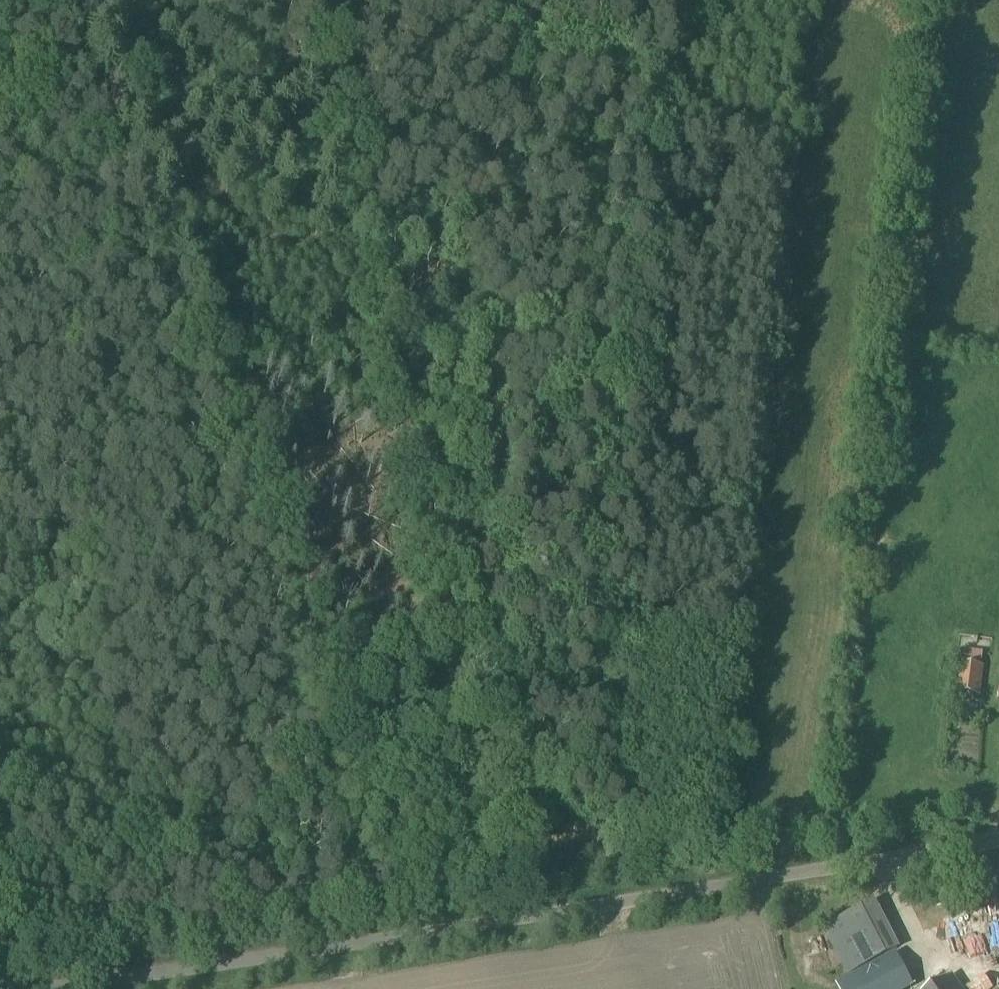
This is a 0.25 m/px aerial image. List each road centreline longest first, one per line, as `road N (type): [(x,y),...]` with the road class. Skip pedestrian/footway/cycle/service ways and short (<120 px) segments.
road 1 (unclassified): [(50,988),(998,842)]

